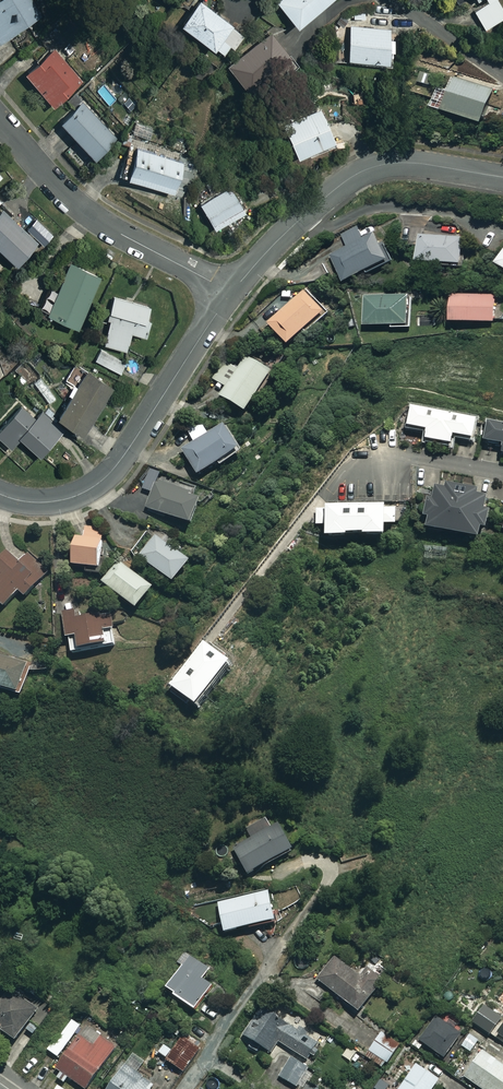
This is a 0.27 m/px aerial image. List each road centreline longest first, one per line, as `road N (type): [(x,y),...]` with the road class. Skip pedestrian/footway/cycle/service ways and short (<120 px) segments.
road 1 (residential): [(0,494),(45,503),(102,481),(231,293)]
road 2 (residential): [(231,293),(287,231),(361,172),(417,163),(502,177)]
road 3 (residential): [(231,293),(99,220),(0,120)]
road 4 (residential): [(383,457),(502,473)]

